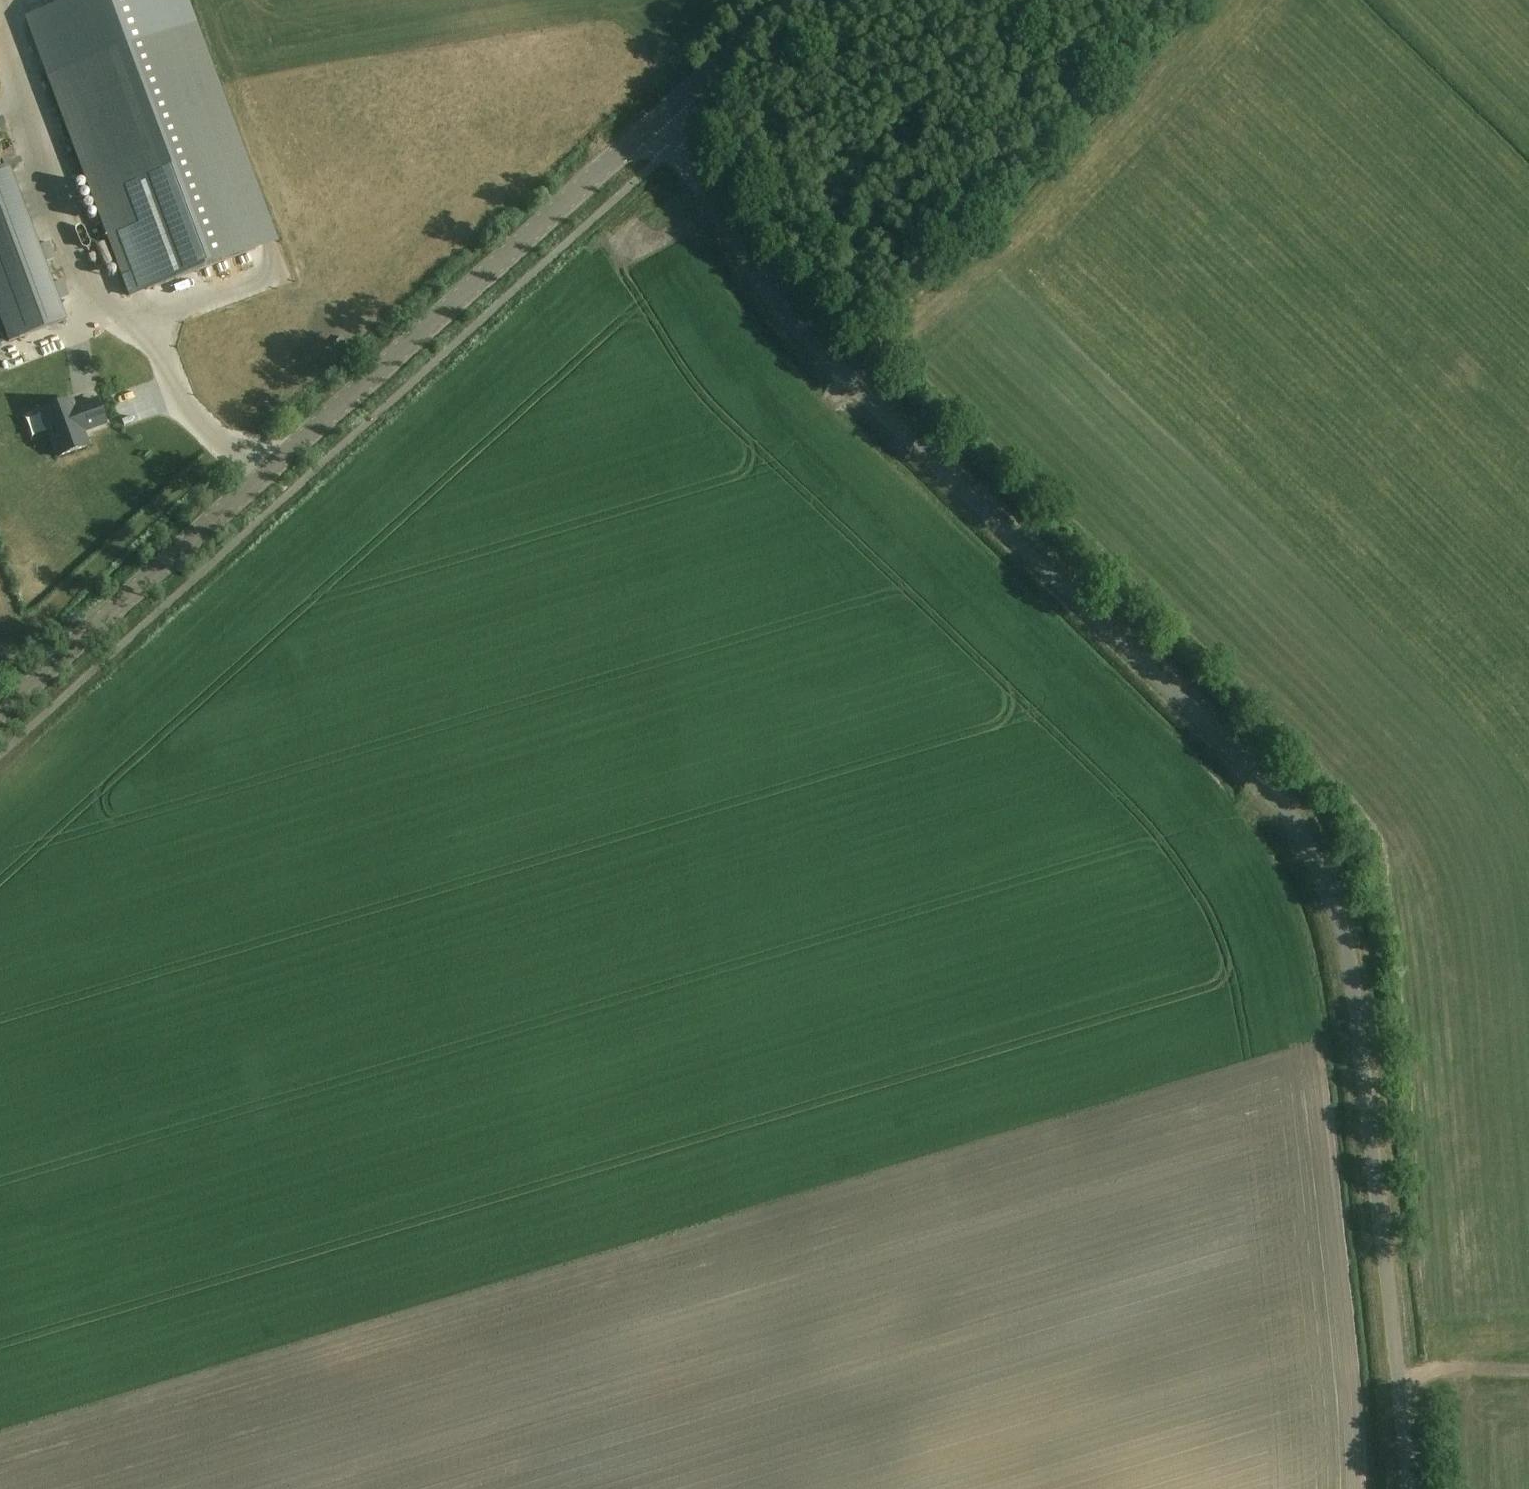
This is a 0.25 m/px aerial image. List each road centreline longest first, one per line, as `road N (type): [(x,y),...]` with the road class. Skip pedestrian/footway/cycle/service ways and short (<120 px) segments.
road 1 (unclassified): [(1405,1488),(1361,1056),(1337,912),(1308,847),(1276,799),(1186,702),(770,301),(654,119)]
road 2 (tertiary): [(0,712),(654,119)]
road 3 (tertiary): [(654,119),(786,0)]

